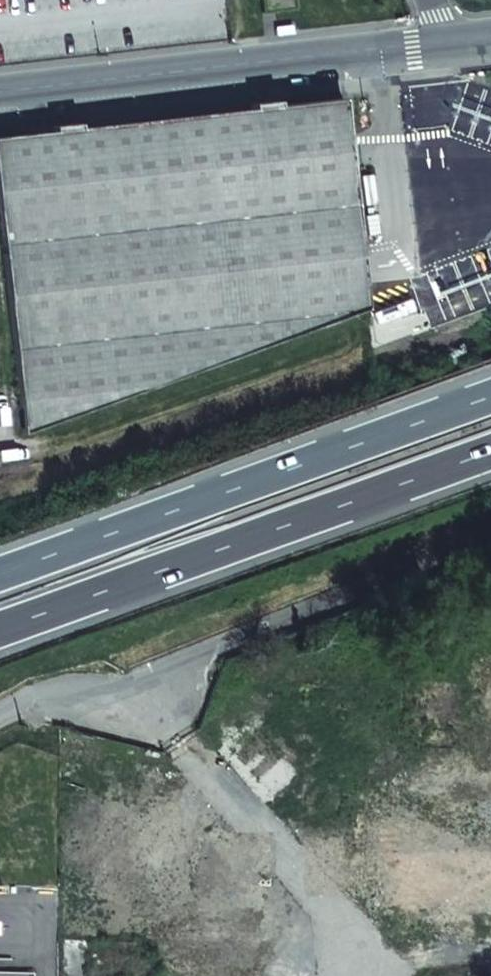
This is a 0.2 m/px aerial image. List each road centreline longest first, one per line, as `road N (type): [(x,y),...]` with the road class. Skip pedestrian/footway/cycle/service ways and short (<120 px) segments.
road 1 (motorway): [(490,397),(0,575)]
road 2 (motorway): [(0,630),(490,453)]
road 3 (unclassified): [(448,42),(0,95)]

